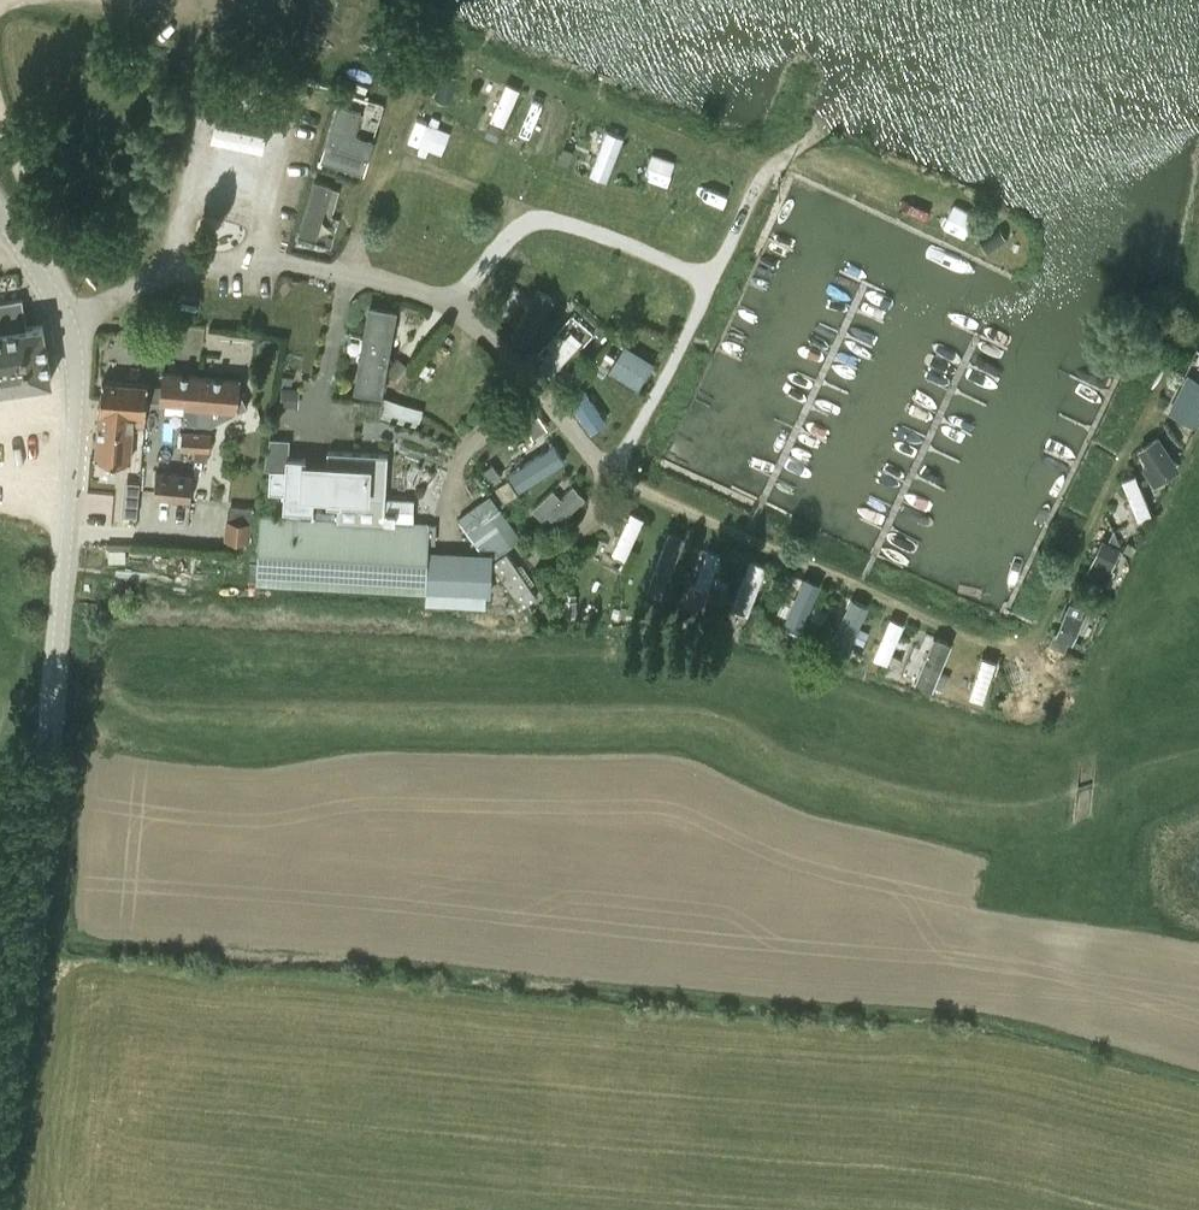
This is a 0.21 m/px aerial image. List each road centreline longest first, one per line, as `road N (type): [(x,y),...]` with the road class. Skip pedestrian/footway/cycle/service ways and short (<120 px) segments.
road 1 (track): [(0,685),(112,692),(154,708),(686,719),(733,735),(797,773),(998,815),(1198,759)]
road 2 (track): [(816,138),(758,181),(614,477),(978,644),(1038,636),(1172,365)]
road 3 (track): [(998,904),(795,827),(636,788),(180,741),(109,710),(52,704)]
road 4 (tertiary): [(0,1105),(55,685),(73,377),(71,320),(0,208)]
road 5 (track): [(709,280),(535,224),(503,241),(452,302)]
road 6 (track): [(0,113),(47,248),(43,278)]

